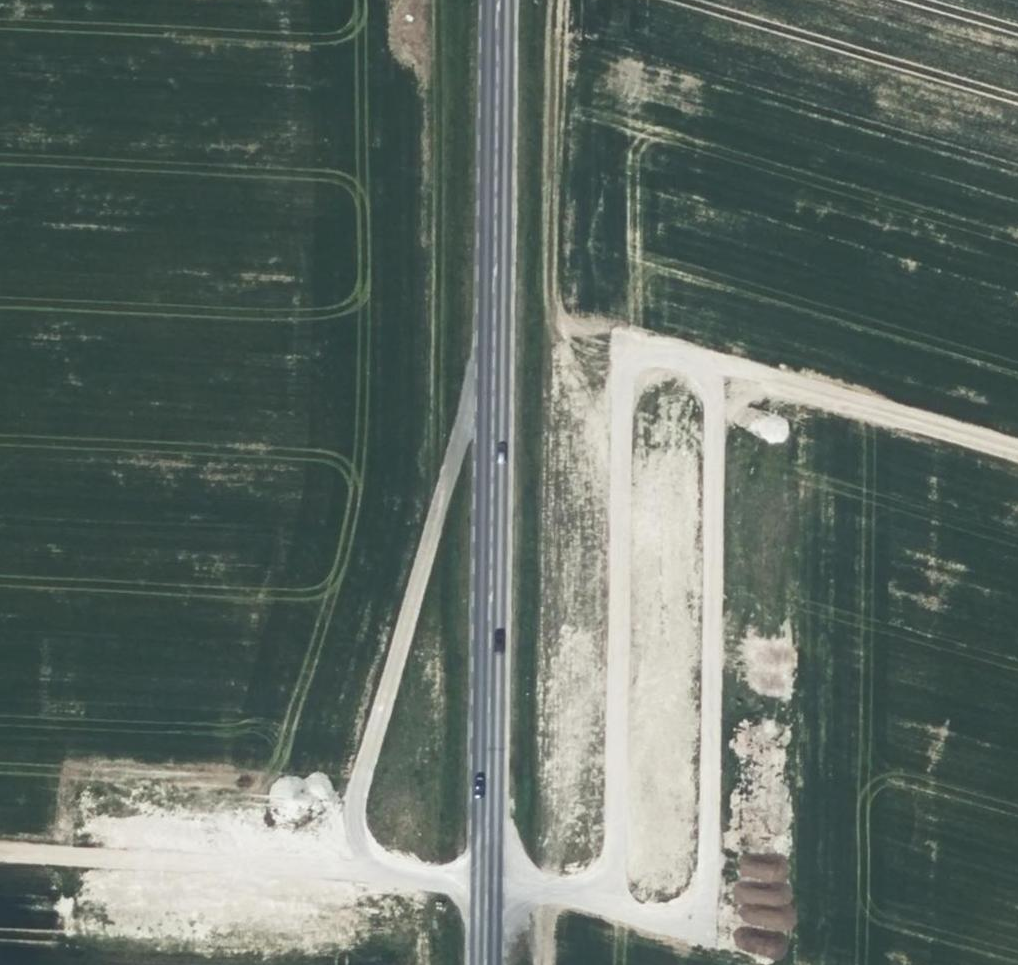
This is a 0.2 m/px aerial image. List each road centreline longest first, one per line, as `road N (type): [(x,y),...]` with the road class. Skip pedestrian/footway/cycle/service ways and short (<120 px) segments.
road 1 (primary): [(494,0),(481,964)]
road 2 (track): [(625,342),(602,898),(365,871)]
road 3 (track): [(602,898),(702,930),(713,367),(625,342)]
road 4 (track): [(490,318),(346,808),(365,871)]
road 5 (track): [(0,854),(365,871)]
road 6 (track): [(1017,458),(713,367)]

